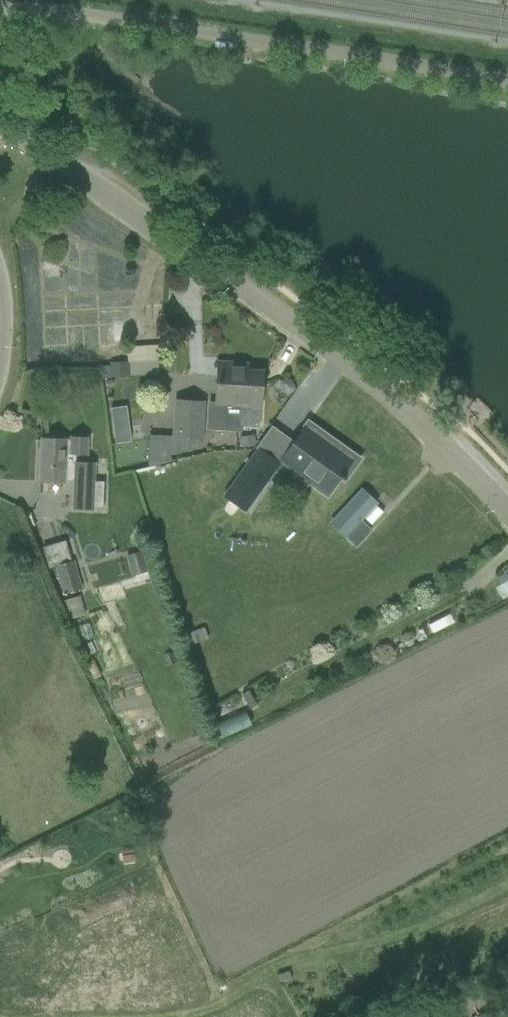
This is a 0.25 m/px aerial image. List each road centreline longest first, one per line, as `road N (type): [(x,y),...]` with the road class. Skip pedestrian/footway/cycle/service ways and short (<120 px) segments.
road 1 (residential): [(507,510),(352,362),(0,122)]
road 2 (residential): [(507,83),(47,13),(0,15)]
road 3 (residential): [(0,386),(12,329),(0,263)]

